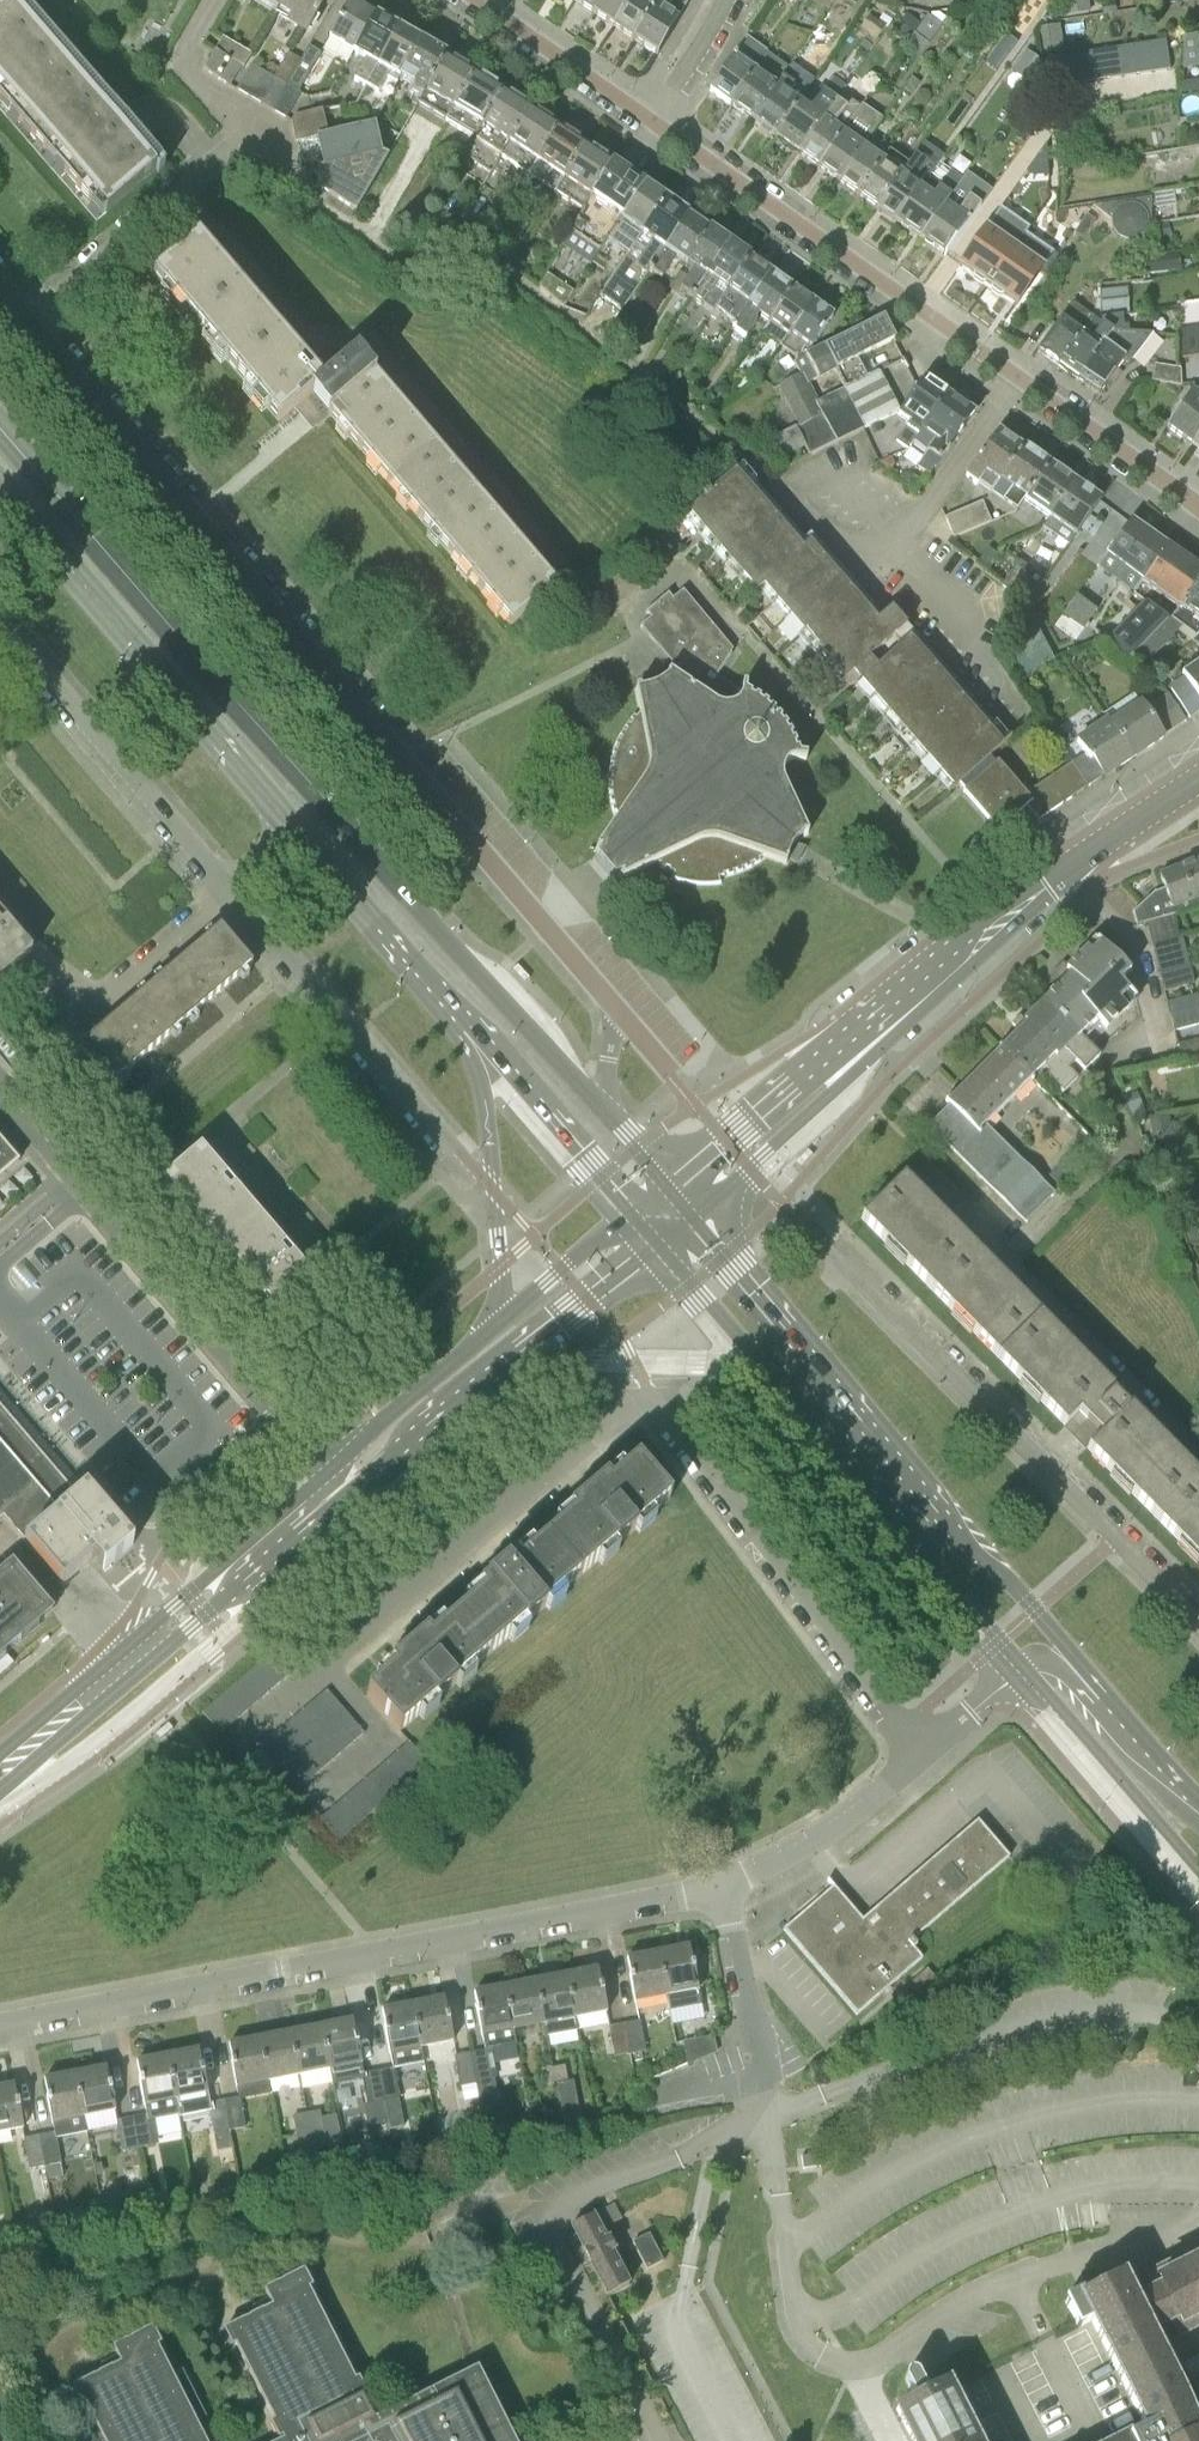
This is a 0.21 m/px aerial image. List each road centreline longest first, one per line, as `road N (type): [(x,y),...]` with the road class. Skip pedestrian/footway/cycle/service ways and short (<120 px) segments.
road 1 (residential): [(618,1012),(24,315)]
road 2 (secondary): [(599,1107),(0,422)]
road 3 (residential): [(719,1886),(0,2022)]
road 4 (secondary): [(1106,1692),(939,1513),(693,1216)]
road 5 (secondary): [(653,1249),(1019,1671)]
road 6 (residential): [(1198,1622),(830,1249)]
road 7 (residential): [(334,1467),(0,1081)]
road 8 (residential): [(24,315),(248,132),(220,94),(178,66),(214,0)]
road 9 (secondary): [(0,488),(297,833)]
road 10 (residential): [(648,118),(1014,373)]
road 11 (residential): [(653,1402),(920,1754)]
road 12 (tertiary): [(334,1505),(653,1249)]
road 13 (tertiary): [(881,1036),(1019,914),(1198,780)]
road 14 (residential): [(230,890),(495,1191)]
road 15 (residential): [(0,618),(230,890)]
road 16 (tertiary): [(334,1467),(174,1605),(107,1678)]
road 17 (tertiary): [(107,1678),(192,1627),(334,1505)]
road 18 (secondary): [(1019,1671),(1198,1879)]
road 19 (tertiary): [(881,1036),(796,1081),(668,1188)]
road 20 (tertiary): [(693,1216),(818,1107),(881,1036)]
road 21 (secondary): [(297,833),(464,1031)]
road 22 (secondary): [(464,1031),(627,1220)]
road 23 (residential): [(230,890),(93,1006),(53,958)]
road 24 (residential): [(719,1886),(836,1824),(920,1754)]
road 25 (residential): [(1014,373),(1198,508)]
road 26 (tertiary): [(504,1319),(334,1467)]
road 27 (residential): [(1014,373),(892,554)]
road 28 (residential): [(478,0),(648,118)]
road 29 (residential): [(892,554),(1002,691)]
road 30 (tertiary): [(464,1031),(483,1087),(495,1191)]
road 31 (tertiary): [(627,1220),(504,1319)]
road 32 (tertiary): [(0,1771),(107,1678)]
road 33 (secondary): [(1198,1799),(1106,1692)]
road 34 (residential): [(648,118),(724,0)]
road 35 (residential): [(920,1754),(1019,1671)]
road 36 (tertiary): [(495,1191),(504,1319)]

